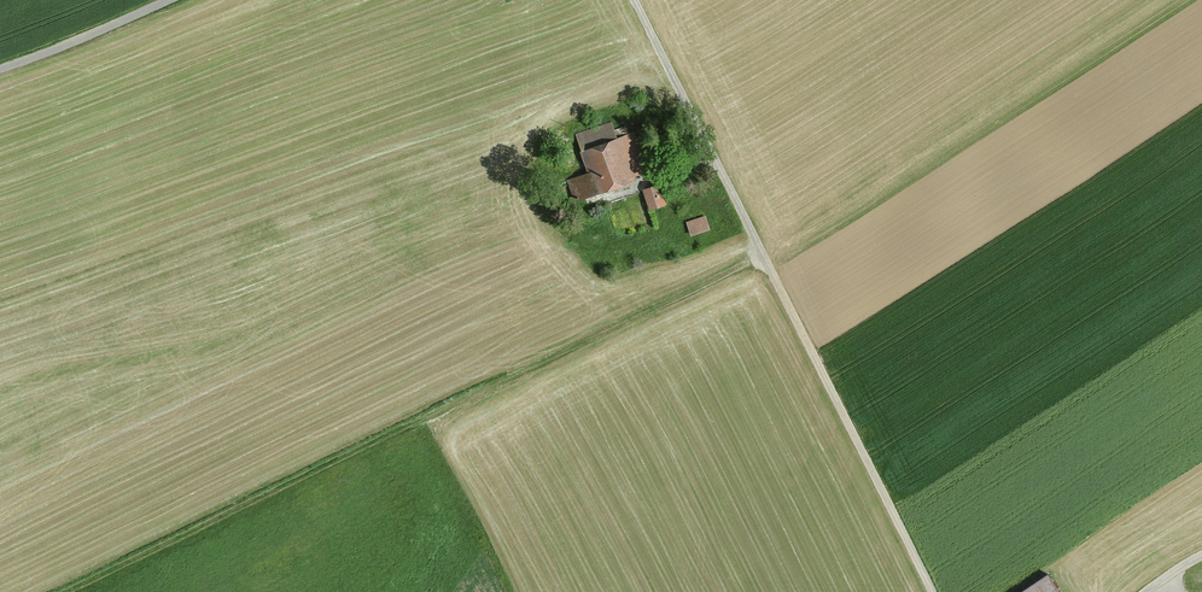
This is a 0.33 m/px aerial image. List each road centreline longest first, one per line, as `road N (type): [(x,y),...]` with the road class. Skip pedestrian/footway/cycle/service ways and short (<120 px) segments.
road 1 (track): [(764,258),(72,591)]
road 2 (unclassified): [(932,591),(634,0)]
road 3 (track): [(183,0),(0,76)]

